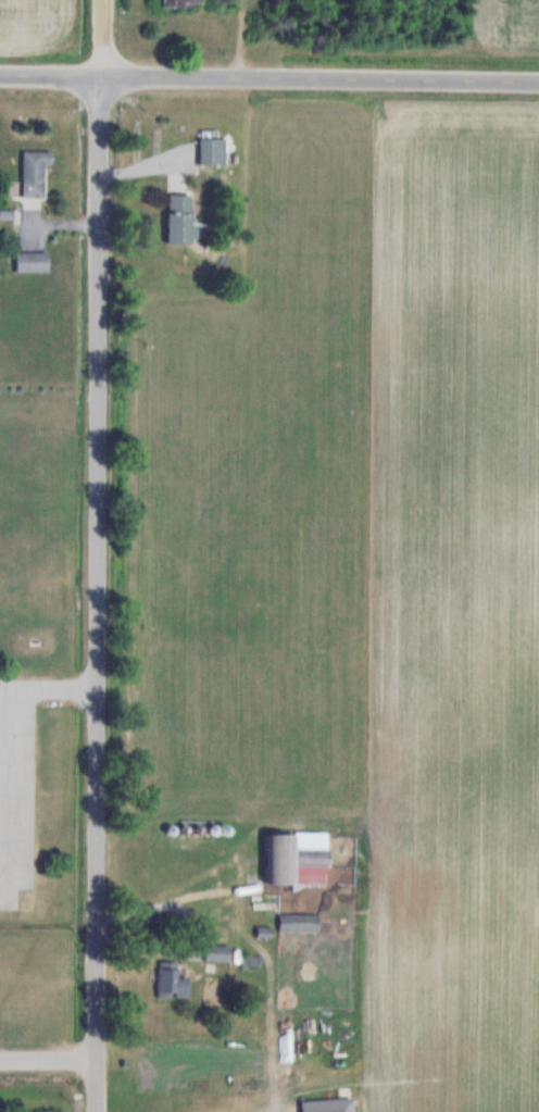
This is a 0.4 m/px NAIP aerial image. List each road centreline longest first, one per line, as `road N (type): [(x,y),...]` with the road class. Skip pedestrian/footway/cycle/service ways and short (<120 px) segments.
road 1 (residential): [(97,1111),(100,77)]
road 2 (residential): [(538,84),(100,77)]

